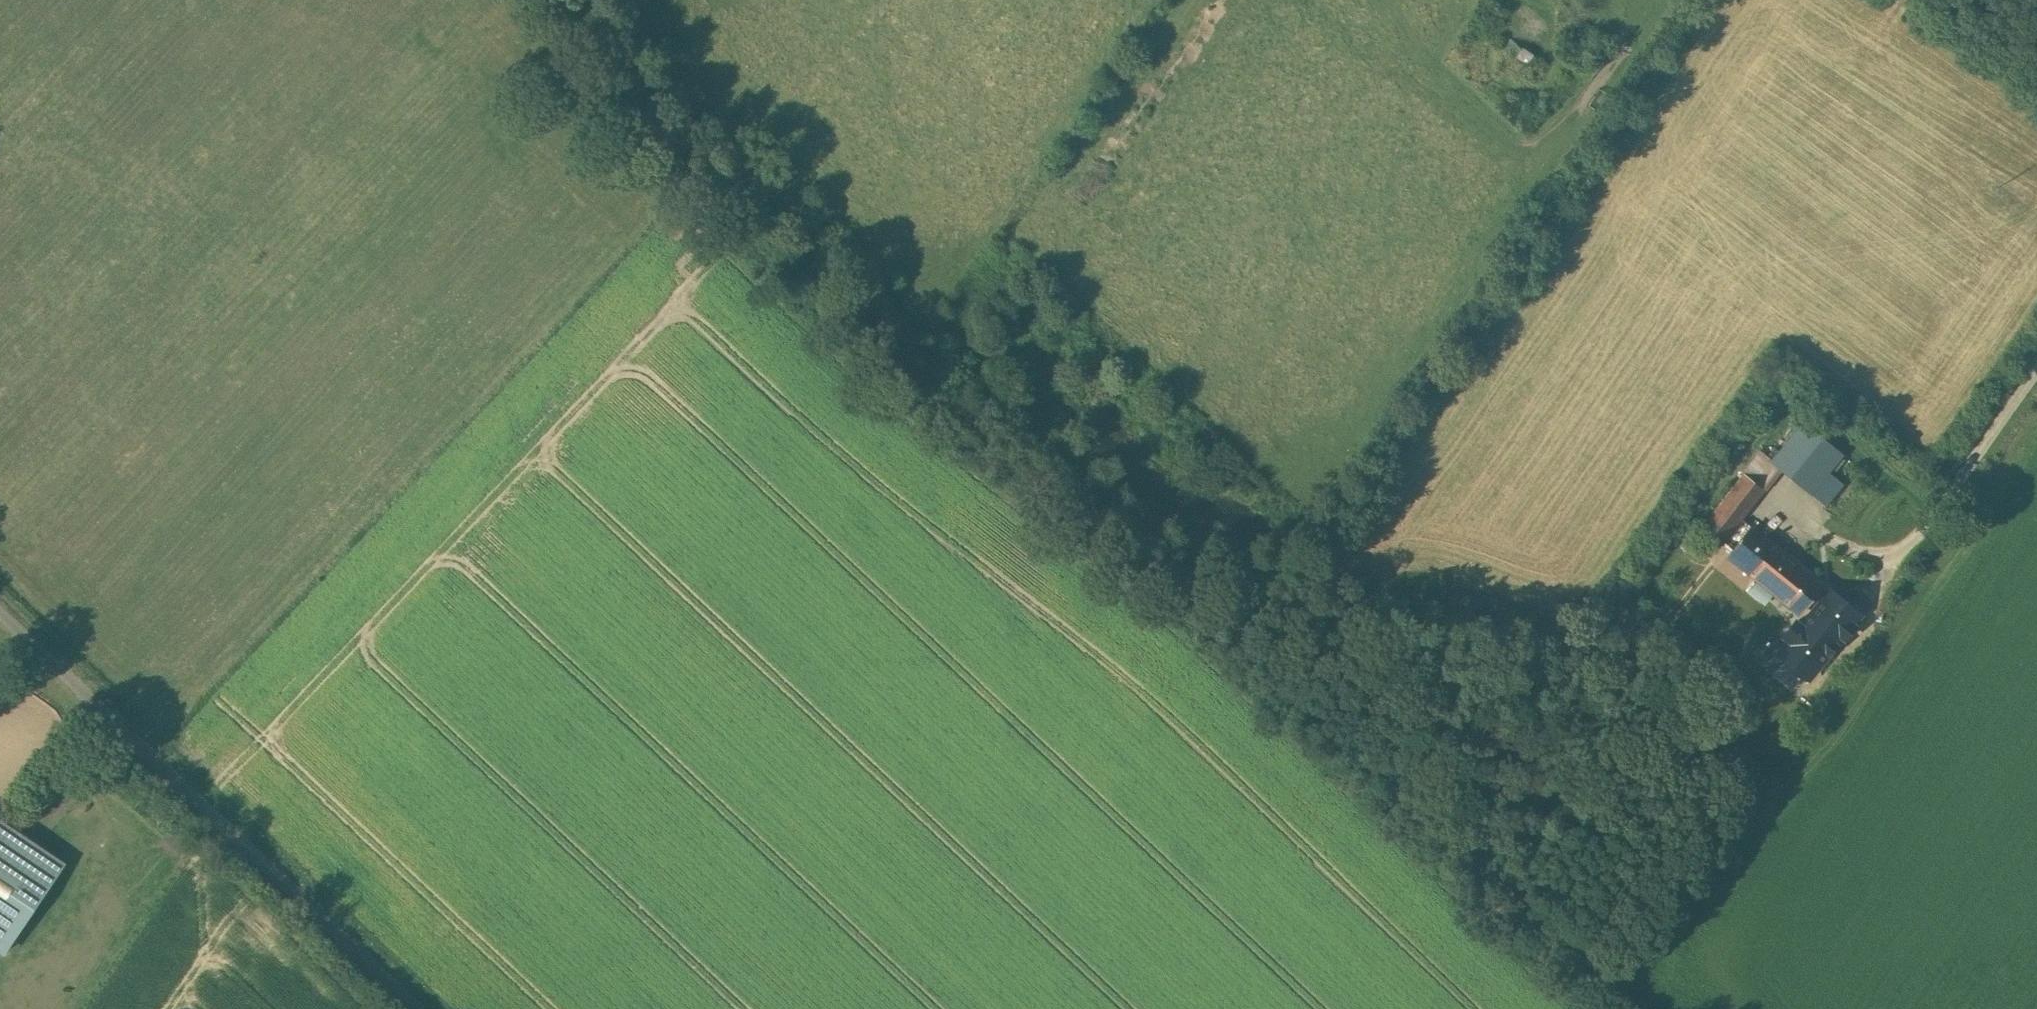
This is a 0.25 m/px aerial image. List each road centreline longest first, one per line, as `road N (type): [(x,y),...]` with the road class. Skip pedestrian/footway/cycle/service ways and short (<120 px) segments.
road 1 (unclassified): [(0,613),(416,1008)]

